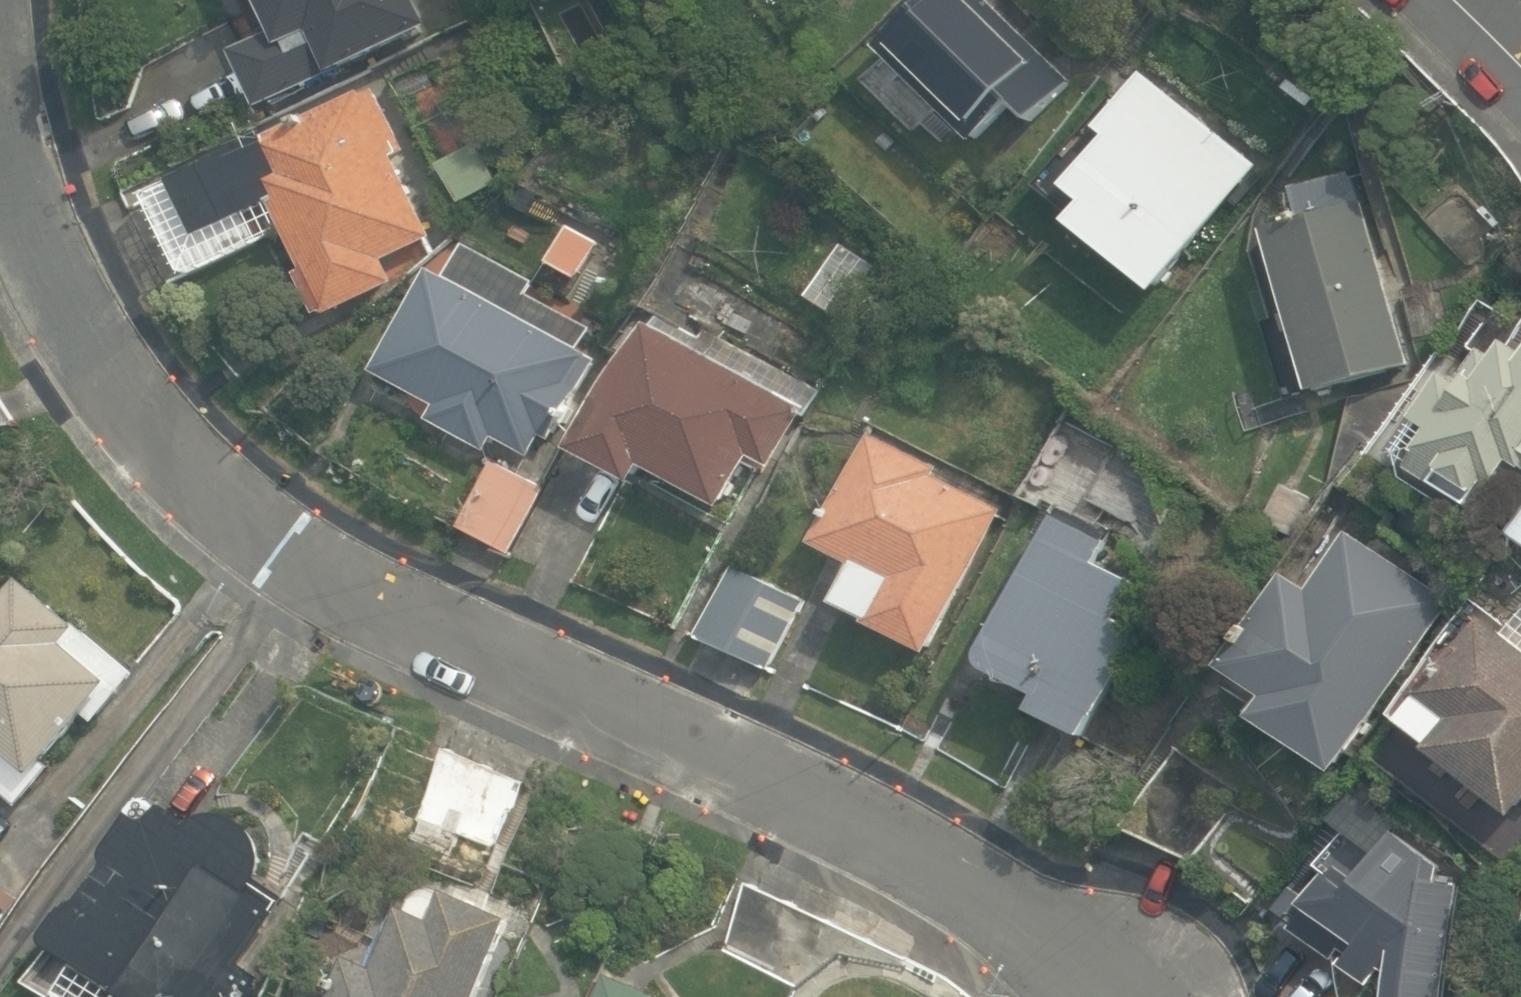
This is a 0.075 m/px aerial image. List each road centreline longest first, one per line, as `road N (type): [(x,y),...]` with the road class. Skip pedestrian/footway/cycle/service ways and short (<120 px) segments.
road 1 (residential): [(1160,996),(1074,930),(298,564),(153,441),(83,350),(7,196),(0,157)]

